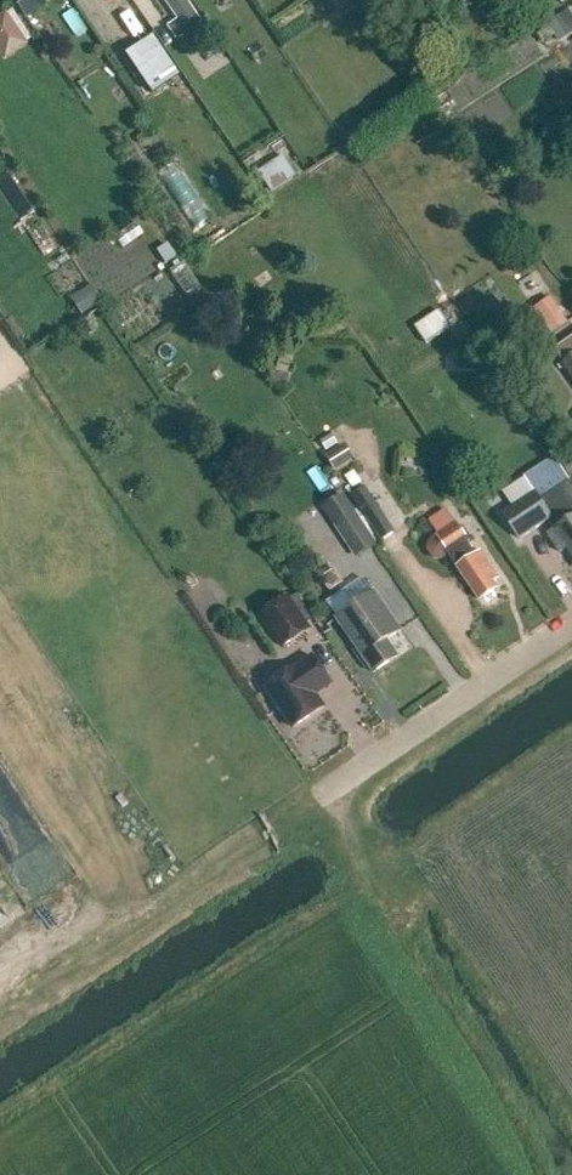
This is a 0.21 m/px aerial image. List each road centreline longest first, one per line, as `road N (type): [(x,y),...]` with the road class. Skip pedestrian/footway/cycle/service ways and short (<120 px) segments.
road 1 (unclassified): [(0,1012),(571,628)]

